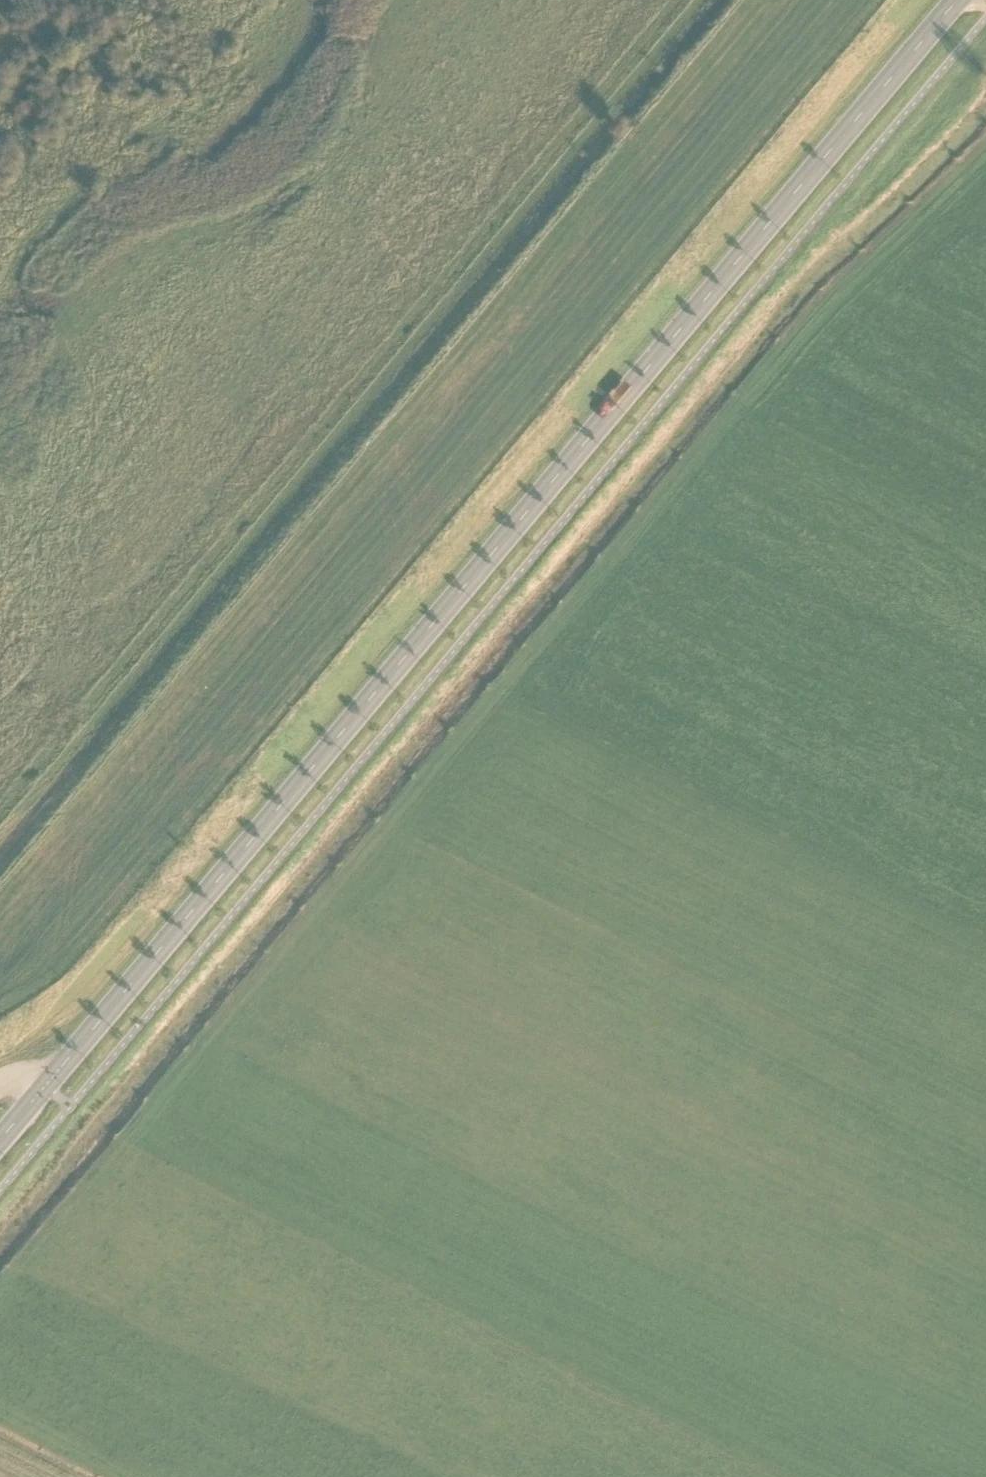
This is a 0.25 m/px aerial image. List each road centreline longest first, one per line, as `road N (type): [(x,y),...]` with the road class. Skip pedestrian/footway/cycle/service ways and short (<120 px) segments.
road 1 (primary): [(45,1085),(956,0)]

